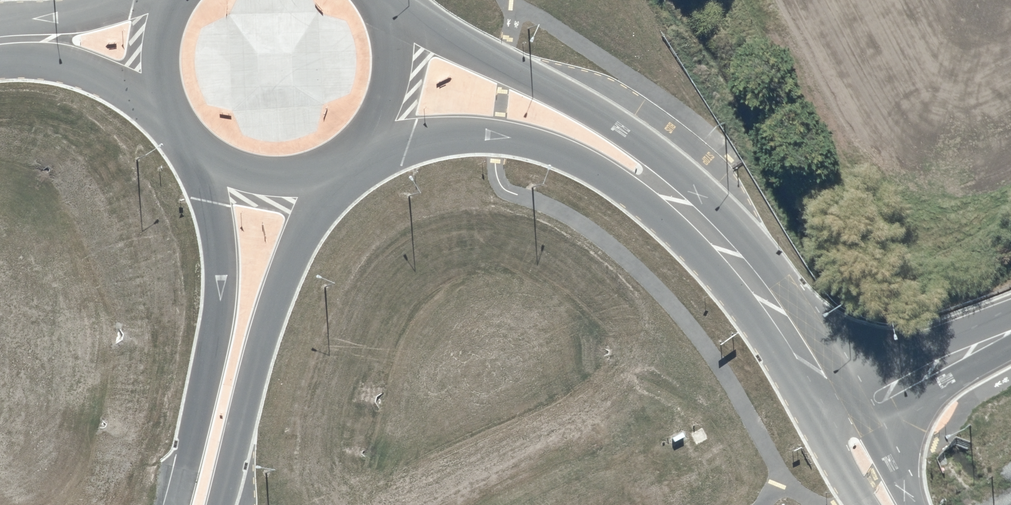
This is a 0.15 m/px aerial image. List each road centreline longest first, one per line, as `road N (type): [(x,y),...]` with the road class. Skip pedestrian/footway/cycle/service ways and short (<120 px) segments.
road 1 (secondary): [(179,504),(223,286),(216,203),(193,150)]
road 2 (secondary): [(334,168),(281,284),(219,504)]
road 3 (secondary): [(385,9),(630,133),(662,184)]
road 4 (secondary): [(662,184),(498,133),(361,146)]
road 5 (secondary): [(662,184),(760,287),(838,420)]
road 6 (secondary): [(838,420),(1010,328)]
road 7 (secondary): [(193,150),(163,106),(154,74),(155,42),(171,0)]
road 8 (secondary): [(334,168),(257,180),(193,150)]
road 9 (secondary): [(385,9),(395,81),(361,146)]

